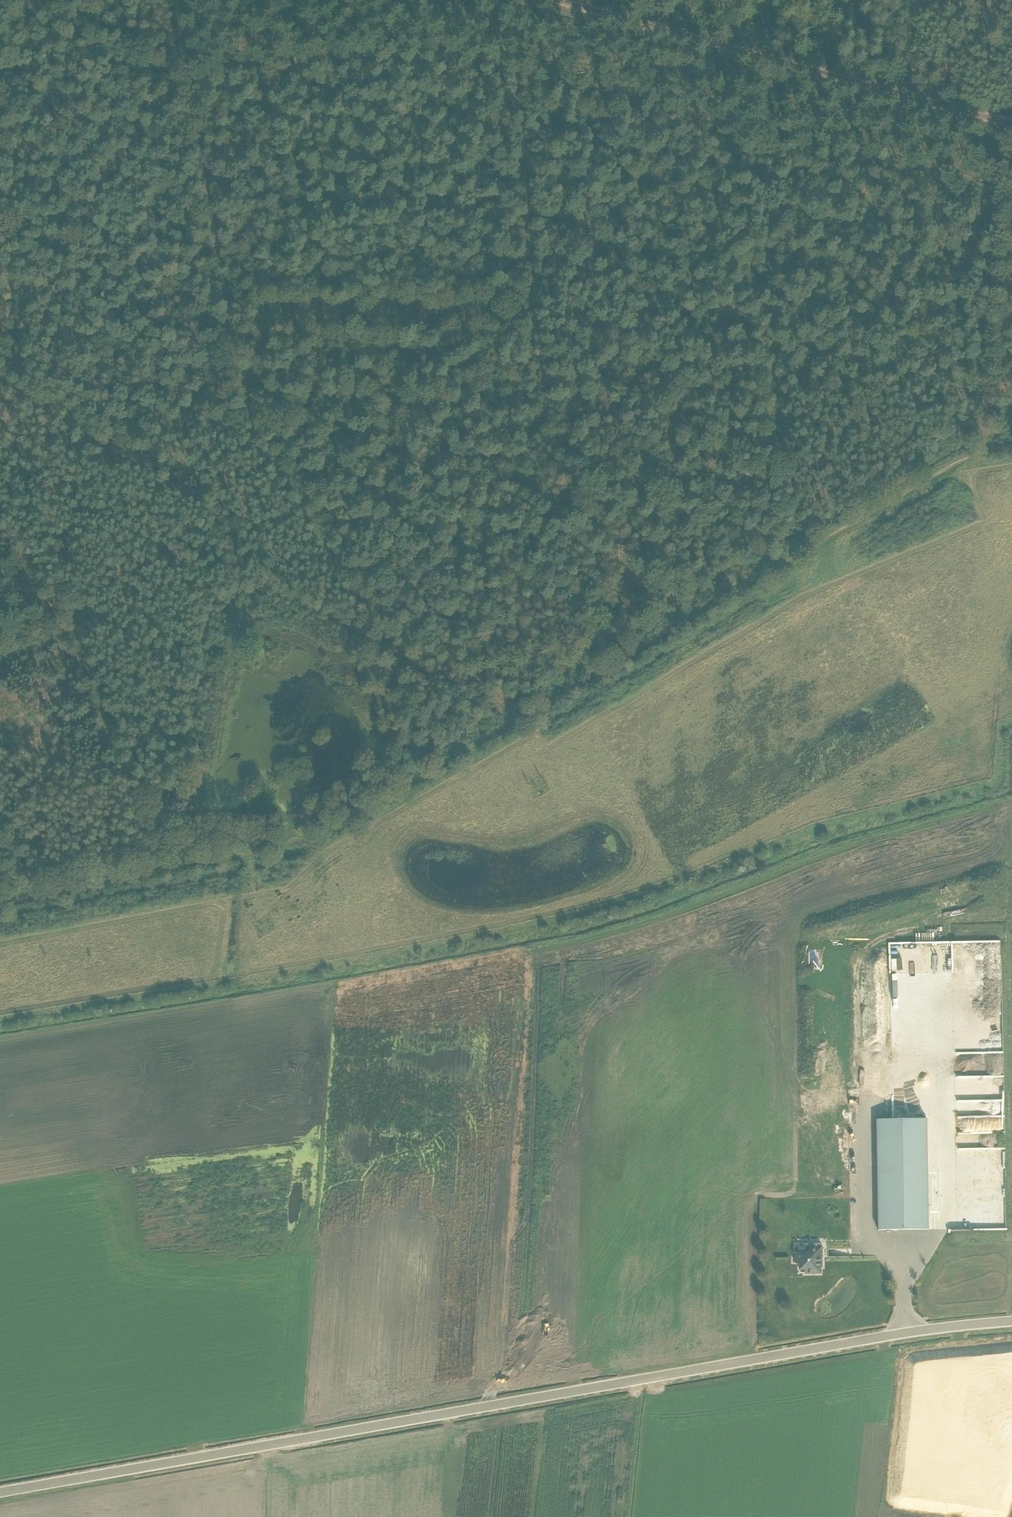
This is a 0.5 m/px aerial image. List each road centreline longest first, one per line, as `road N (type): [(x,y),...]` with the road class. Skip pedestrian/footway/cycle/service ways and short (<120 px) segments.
road 1 (track): [(0,906),(322,834),(983,449)]
road 2 (unclassified): [(0,1493),(905,1339),(1011,1328)]
road 3 (track): [(170,0),(231,318),(537,312),(542,371)]
road 4 (track): [(447,0),(441,45),(332,50),(225,72),(15,54),(0,61)]
road 5 (track): [(546,0),(1011,123)]
road 6 (track): [(441,45),(516,72),(537,312)]
road 7 (track): [(985,381),(1002,121)]

